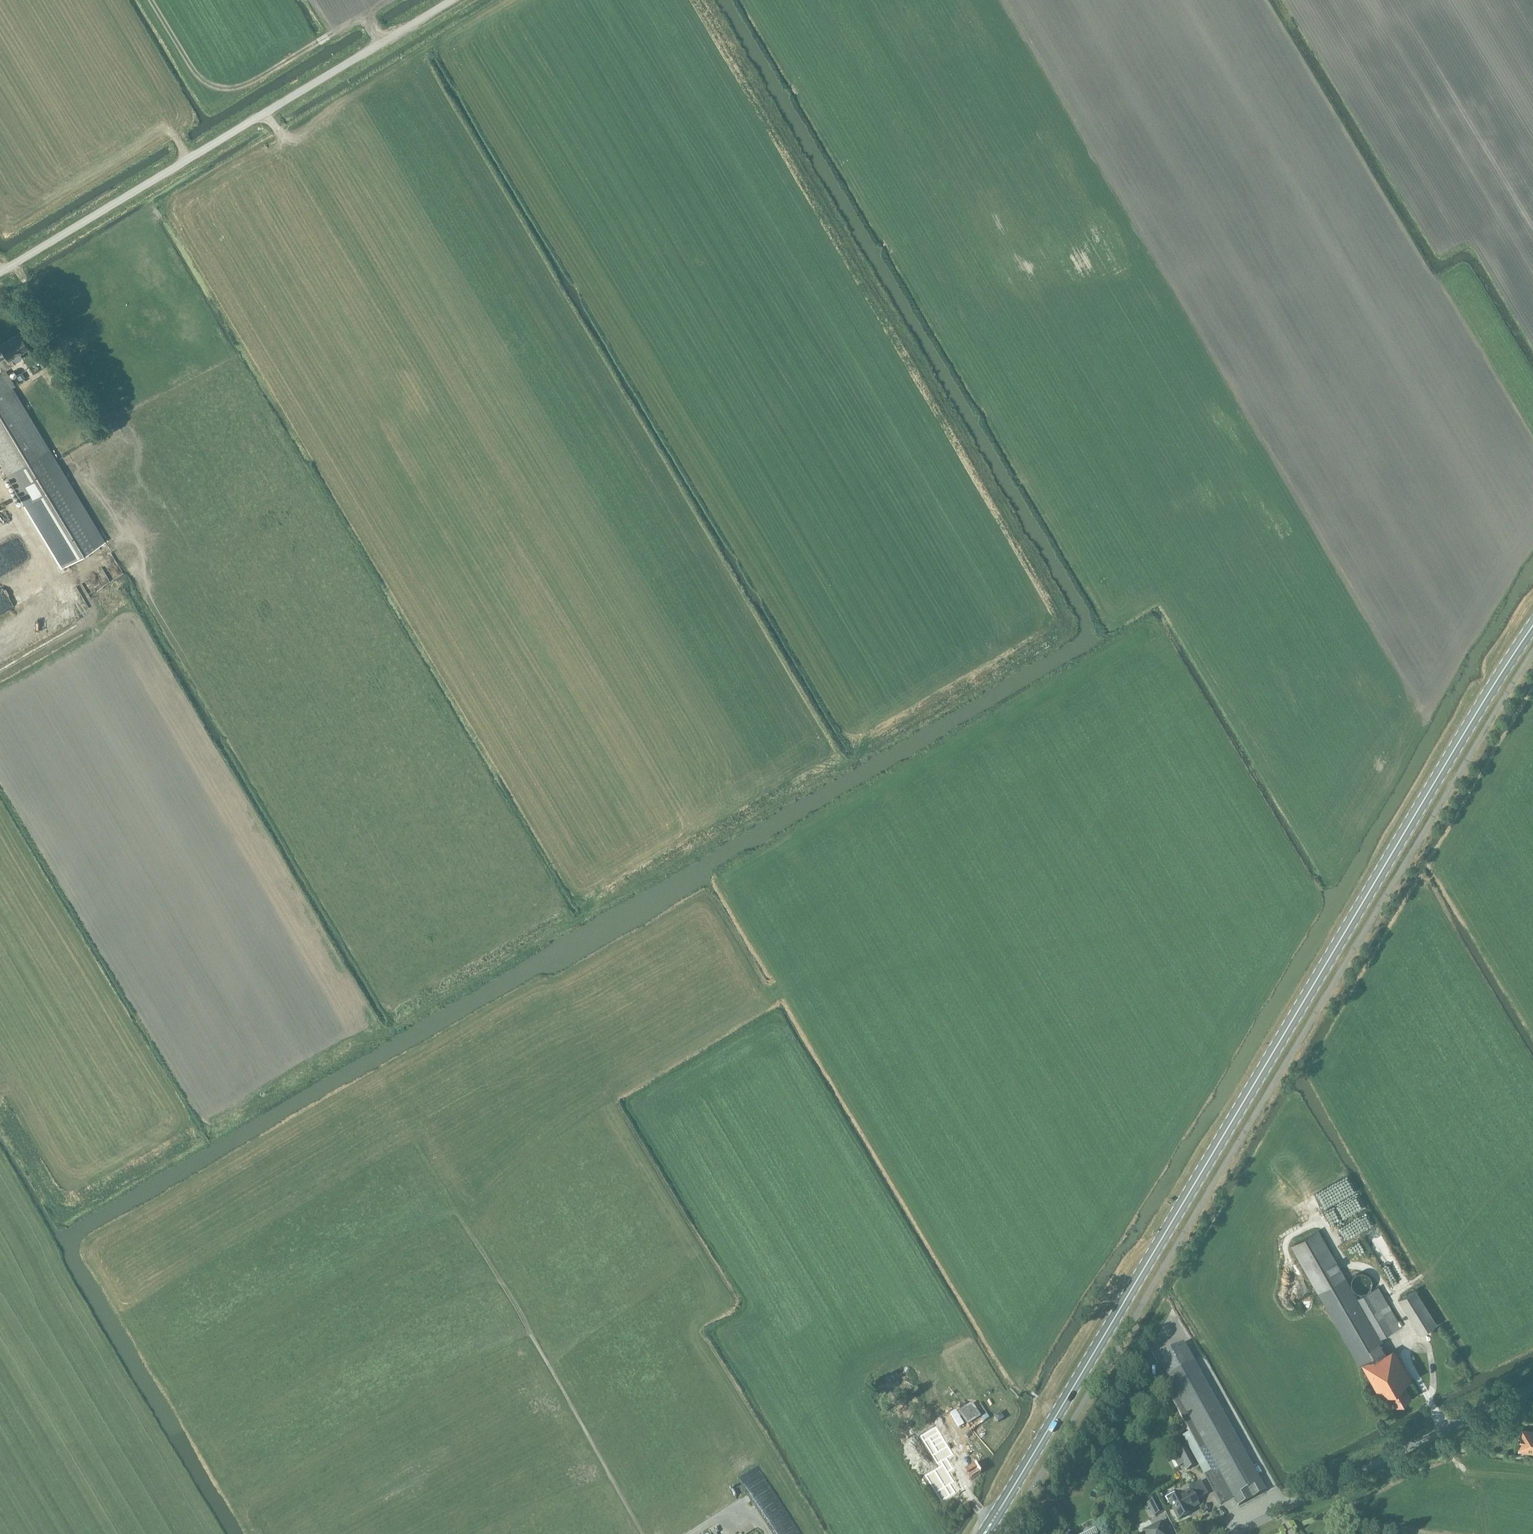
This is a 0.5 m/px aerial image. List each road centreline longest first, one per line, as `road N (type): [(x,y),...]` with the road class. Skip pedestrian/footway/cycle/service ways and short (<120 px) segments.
road 1 (secondary): [(984,1533),(1532,626)]
road 2 (unclassified): [(0,271),(450,0)]
road 3 (unclassified): [(1326,1489),(1532,1387)]

